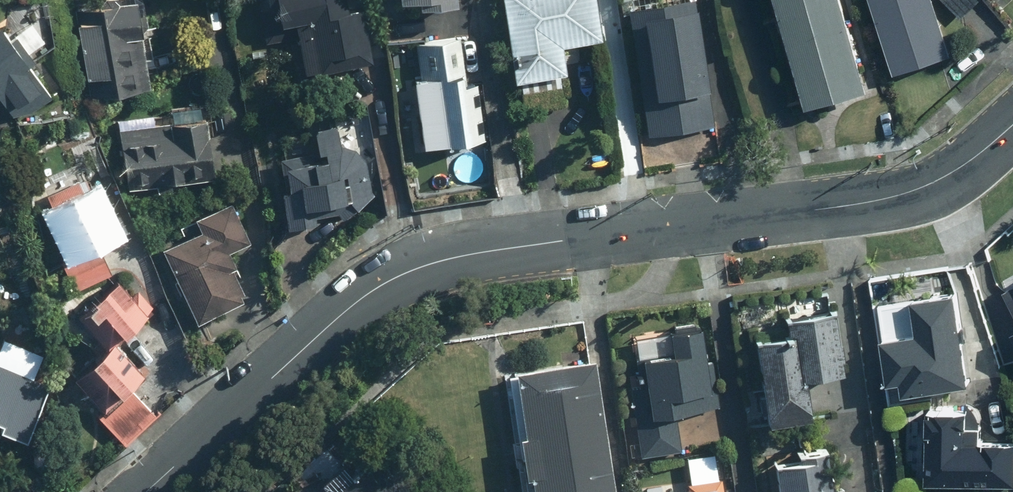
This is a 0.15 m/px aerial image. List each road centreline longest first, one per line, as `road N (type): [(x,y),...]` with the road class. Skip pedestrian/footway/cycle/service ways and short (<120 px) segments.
road 1 (residential): [(1012,127),(928,187),(870,202),(634,222),(423,266),(351,303),(138,491)]

